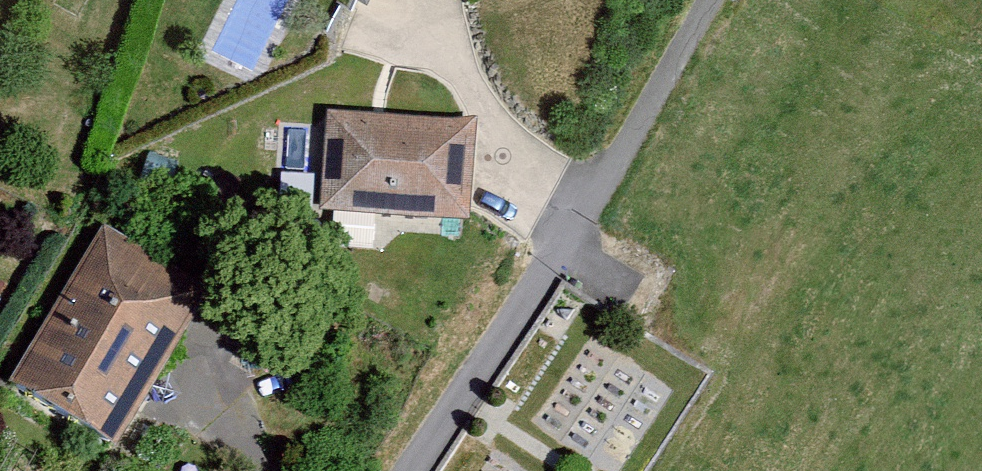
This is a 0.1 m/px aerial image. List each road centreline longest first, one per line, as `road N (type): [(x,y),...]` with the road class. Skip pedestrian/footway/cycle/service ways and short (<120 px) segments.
road 1 (residential): [(422,470),(554,267),(606,150)]
road 2 (track): [(606,150),(701,0)]

